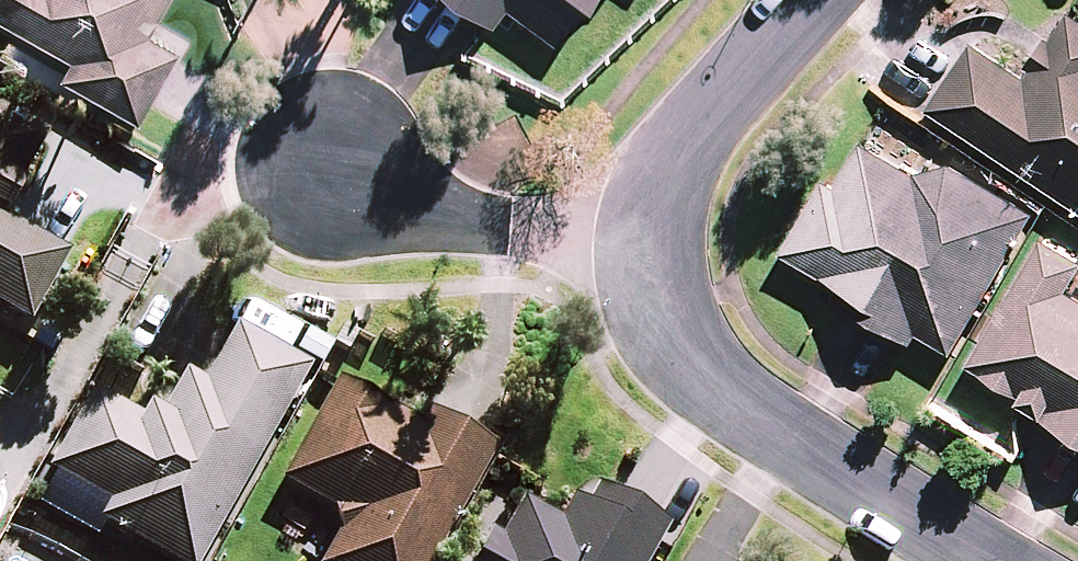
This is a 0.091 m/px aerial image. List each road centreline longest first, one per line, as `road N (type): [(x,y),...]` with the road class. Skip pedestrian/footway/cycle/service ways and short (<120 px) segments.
road 1 (residential): [(648,237),(654,298),(676,345),(711,386),(873,498),(989,560)]
road 2 (residential): [(325,178),(466,222),(648,237)]
road 3 (residential): [(808,0),(687,131),(658,187),(648,237)]

